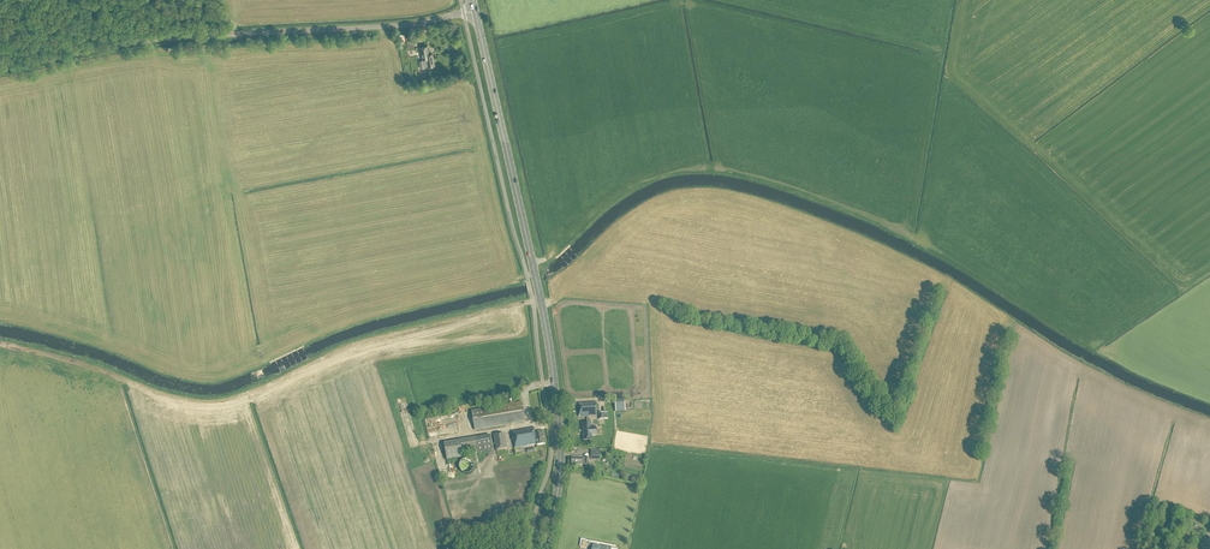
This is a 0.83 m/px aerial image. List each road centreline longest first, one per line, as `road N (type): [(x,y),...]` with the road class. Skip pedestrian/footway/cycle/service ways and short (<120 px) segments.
road 1 (primary): [(547,548),(561,461),(551,359),(475,10)]
road 2 (unclassified): [(475,10),(395,25),(172,37),(0,69)]

